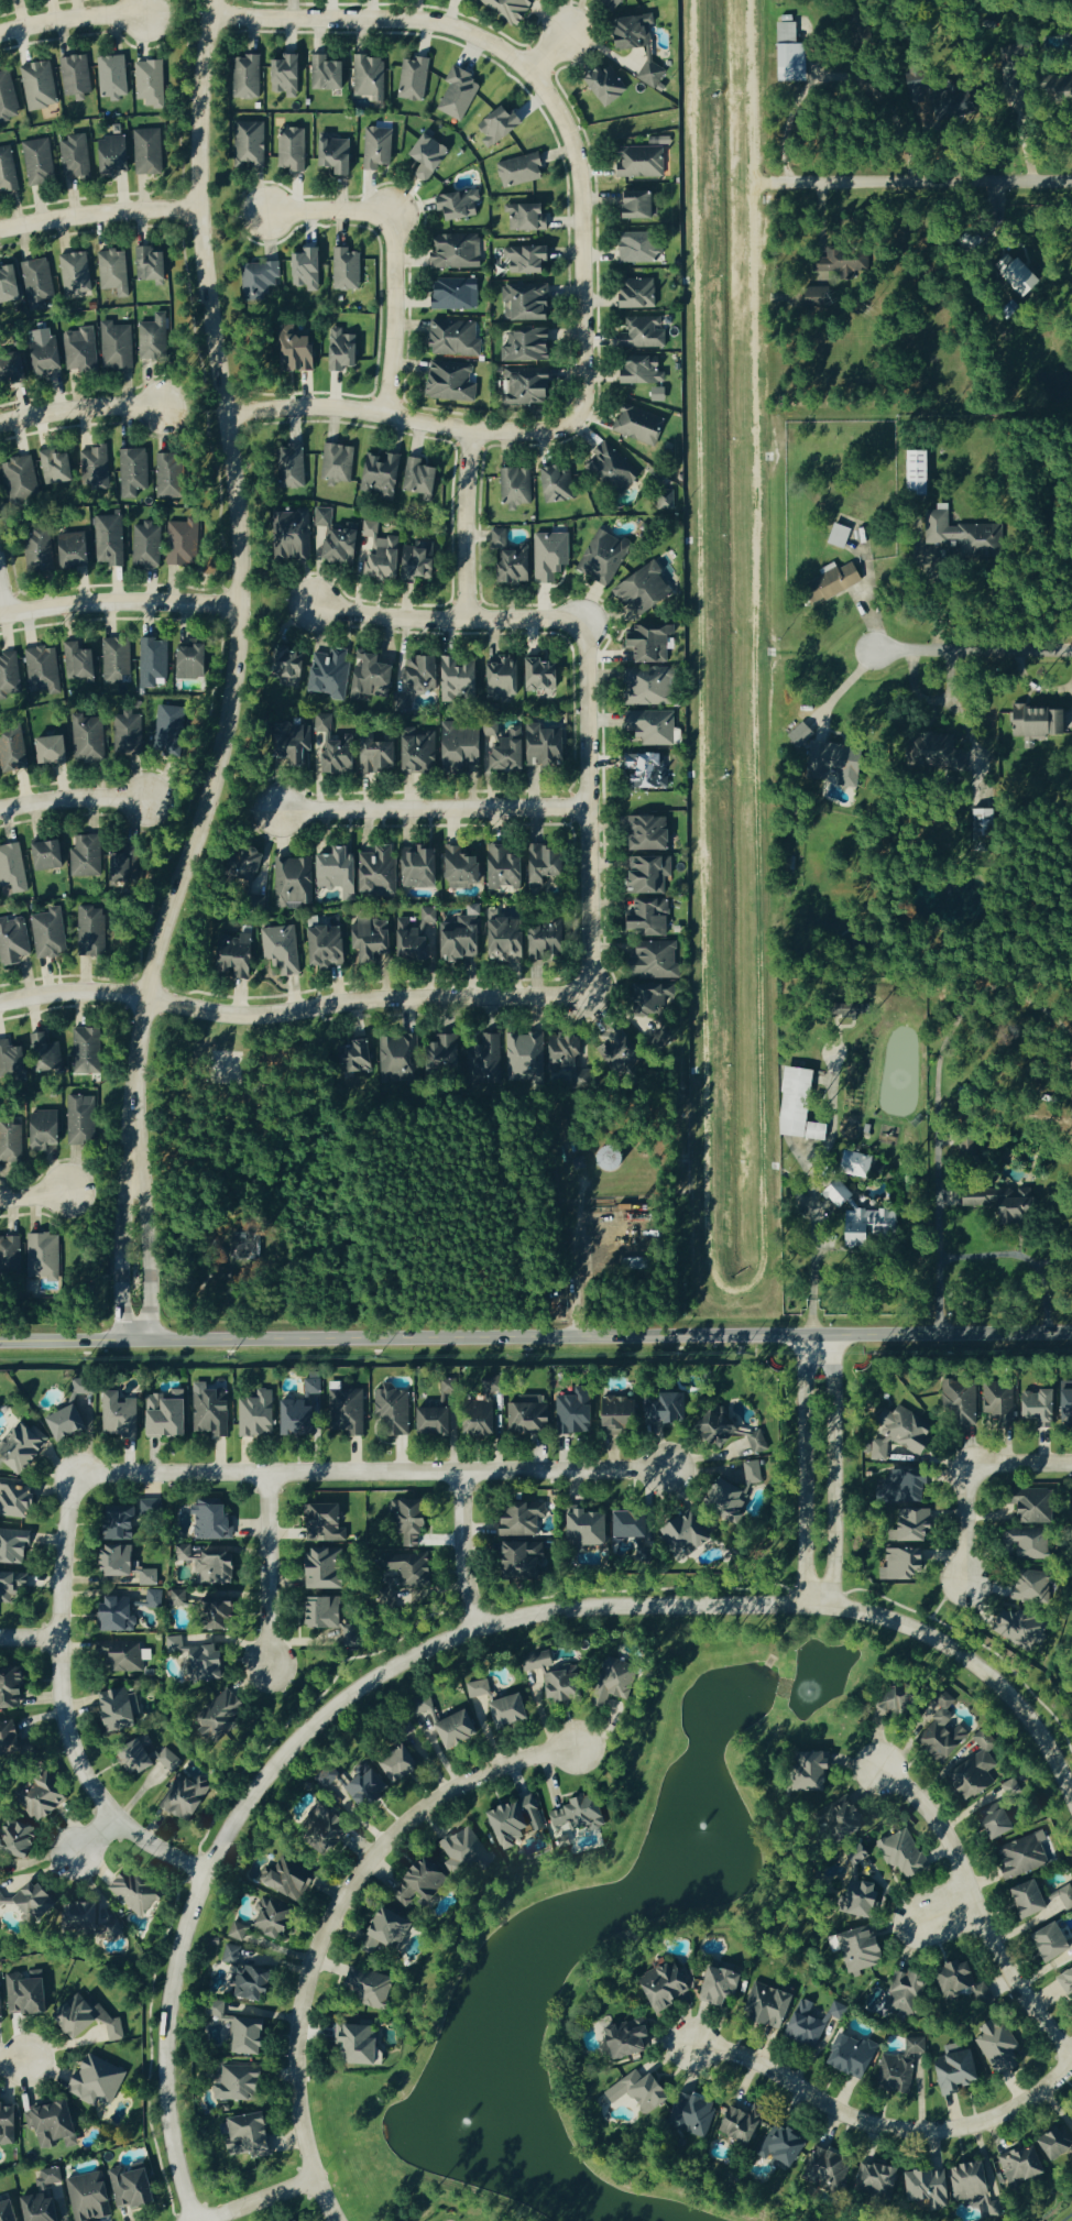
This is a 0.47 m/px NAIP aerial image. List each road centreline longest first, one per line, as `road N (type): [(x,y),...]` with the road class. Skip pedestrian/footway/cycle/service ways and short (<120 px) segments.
road 1 (residential): [(1071,1804),(1043,1742),(985,1675),(940,1643),(863,1611),(601,1605),(517,1615),(435,1644),(333,1709),(280,1762),(207,1875),(174,1971),(166,2035),(167,2108),(197,2220)]
road 2 (tertiary): [(210,0),(195,135),(200,255),(241,555),(236,666),(207,796),(143,998),(128,1110),(130,1338)]
road 3 (tertiary): [(1071,1335),(0,1339)]
road 4 (residential): [(570,422),(583,397),(579,171),(543,87),(501,50),(452,26),(207,17)]
road 5 (residential): [(337,2220),(313,2177),(295,2058),(308,1970),(333,1911),(365,1861),(436,1797),(491,1769),(575,1747)]
road 6 (residential): [(0,1004),(44,995),(143,998),(245,1018),(396,999),(589,997)]
road 7 (residential): [(83,1484),(111,1474),(665,1468)]
road 8 (residential): [(83,1484),(66,1517),(61,1641),(65,1725),(78,1770),(112,1818),(165,1859),(207,1875)]
road 9 (residential): [(1071,2058),(1040,2092),(992,2120),(895,2134),(861,2124),(744,2060),(693,2049)]
road 10 (residential): [(589,997),(583,620)]
road 11 (residential): [(222,411),(327,407),(537,433),(570,422)]
road 12 (residential): [(880,1771),(944,1836),(1008,1977),(1071,2059)]
road 13 (residential): [(275,810),(586,807)]
road 14 (residential): [(1071,178),(781,183)]
road 15 (residential): [(583,620),(414,622),(314,604)]
road 16 (residential): [(800,1337),(803,1605)]
road 17 (residential): [(830,1605),(830,1337)]
road 18 (residential): [(0,616),(133,601),(239,606)]
road 19 (residential): [(393,210),(393,366),(383,413)]
road 20 (residential): [(965,1578),(972,1474),(1071,1464)]
road 21 (residential): [(198,209),(90,214),(0,229)]
road 22 (residential): [(464,428),(468,622)]
road 23 (residential): [(879,648),(1071,647)]
road 24 (residential): [(267,1476),(270,1661)]
road 25 (residential): [(161,406),(73,407),(0,424)]
road 26 (residential): [(461,1469),(461,1553),(477,1626)]
road 27 (residential): [(146,799),(0,809)]
road 28 (residential): [(145,13),(0,32)]
road 29 (residential): [(263,214),(393,210)]
road 30 (residential): [(313,2177),(200,2220)]

